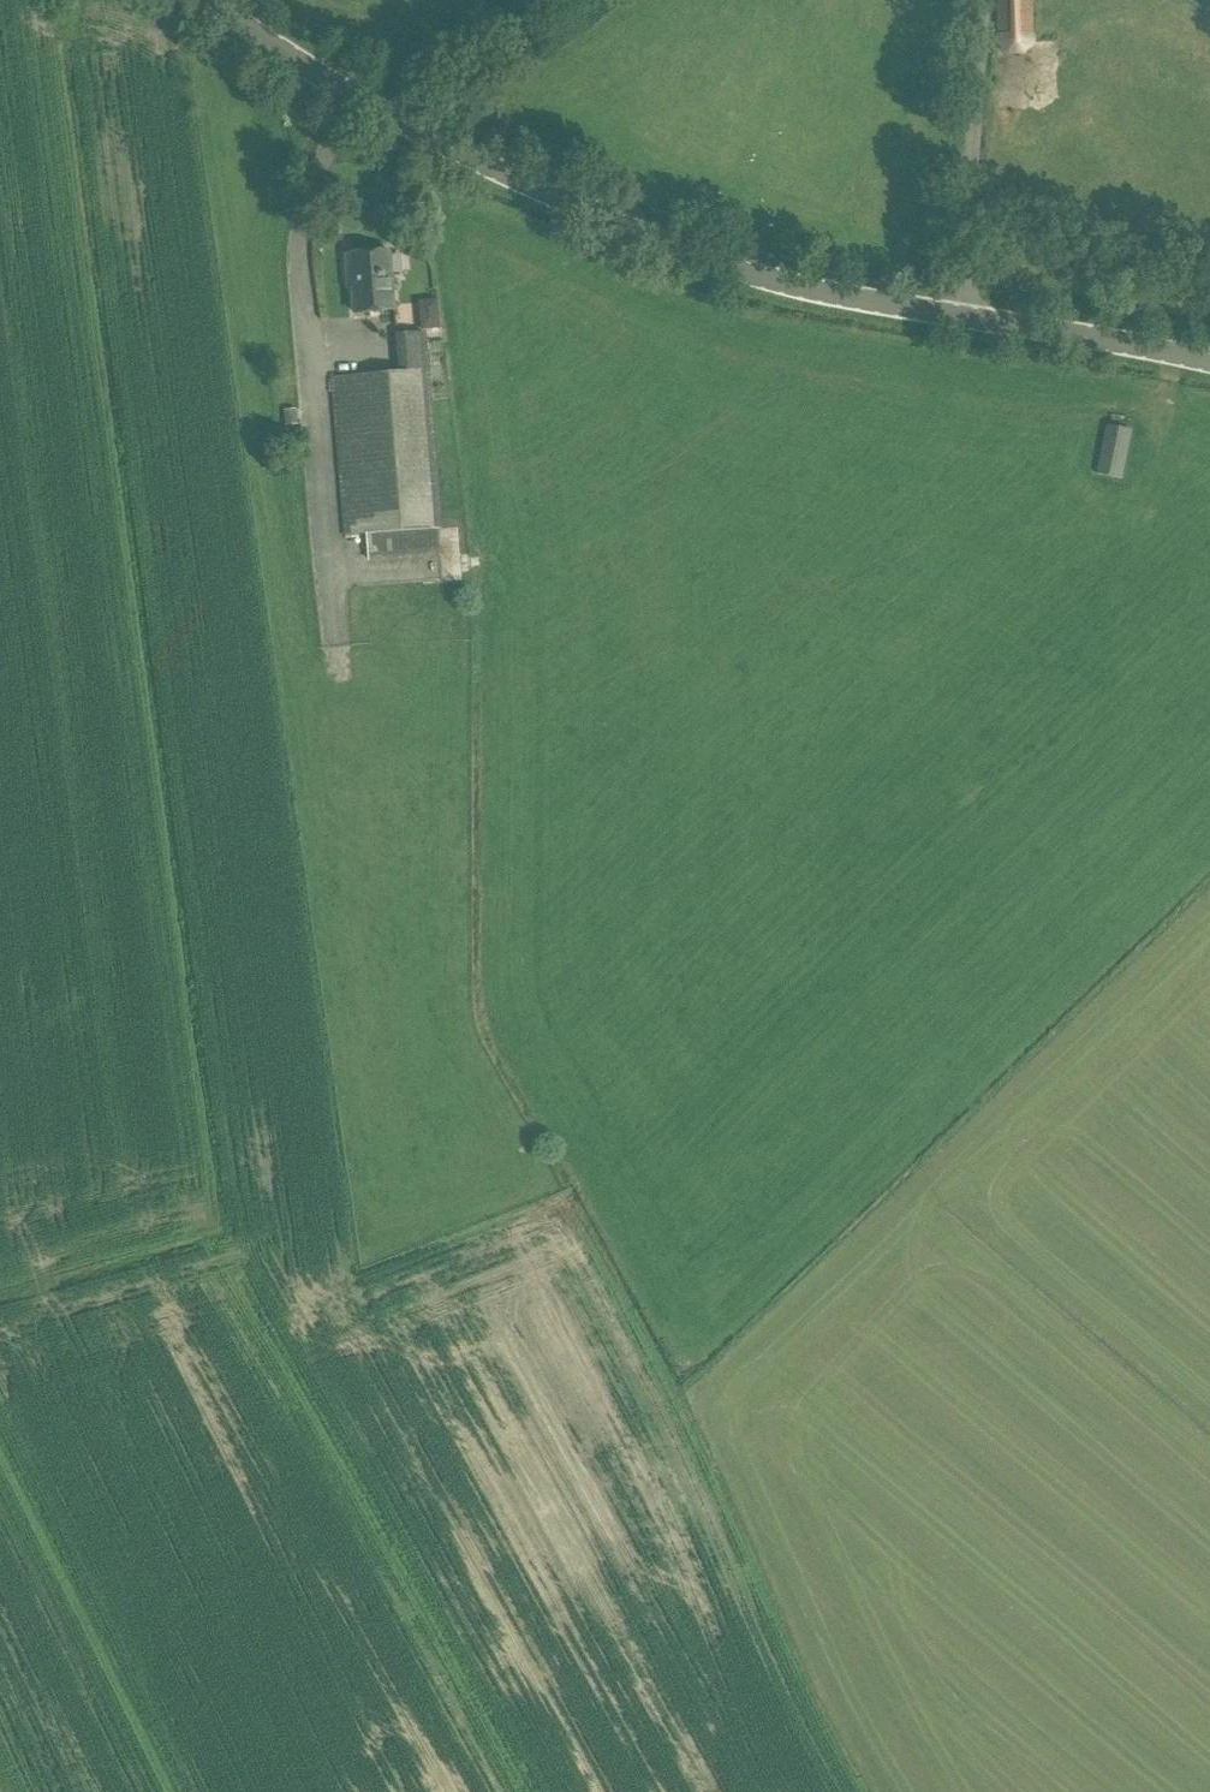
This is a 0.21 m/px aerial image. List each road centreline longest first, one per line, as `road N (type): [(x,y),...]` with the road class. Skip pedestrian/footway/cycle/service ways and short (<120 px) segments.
road 1 (tertiary): [(1209,360),(831,294),(706,259),(383,114),(200,0)]

